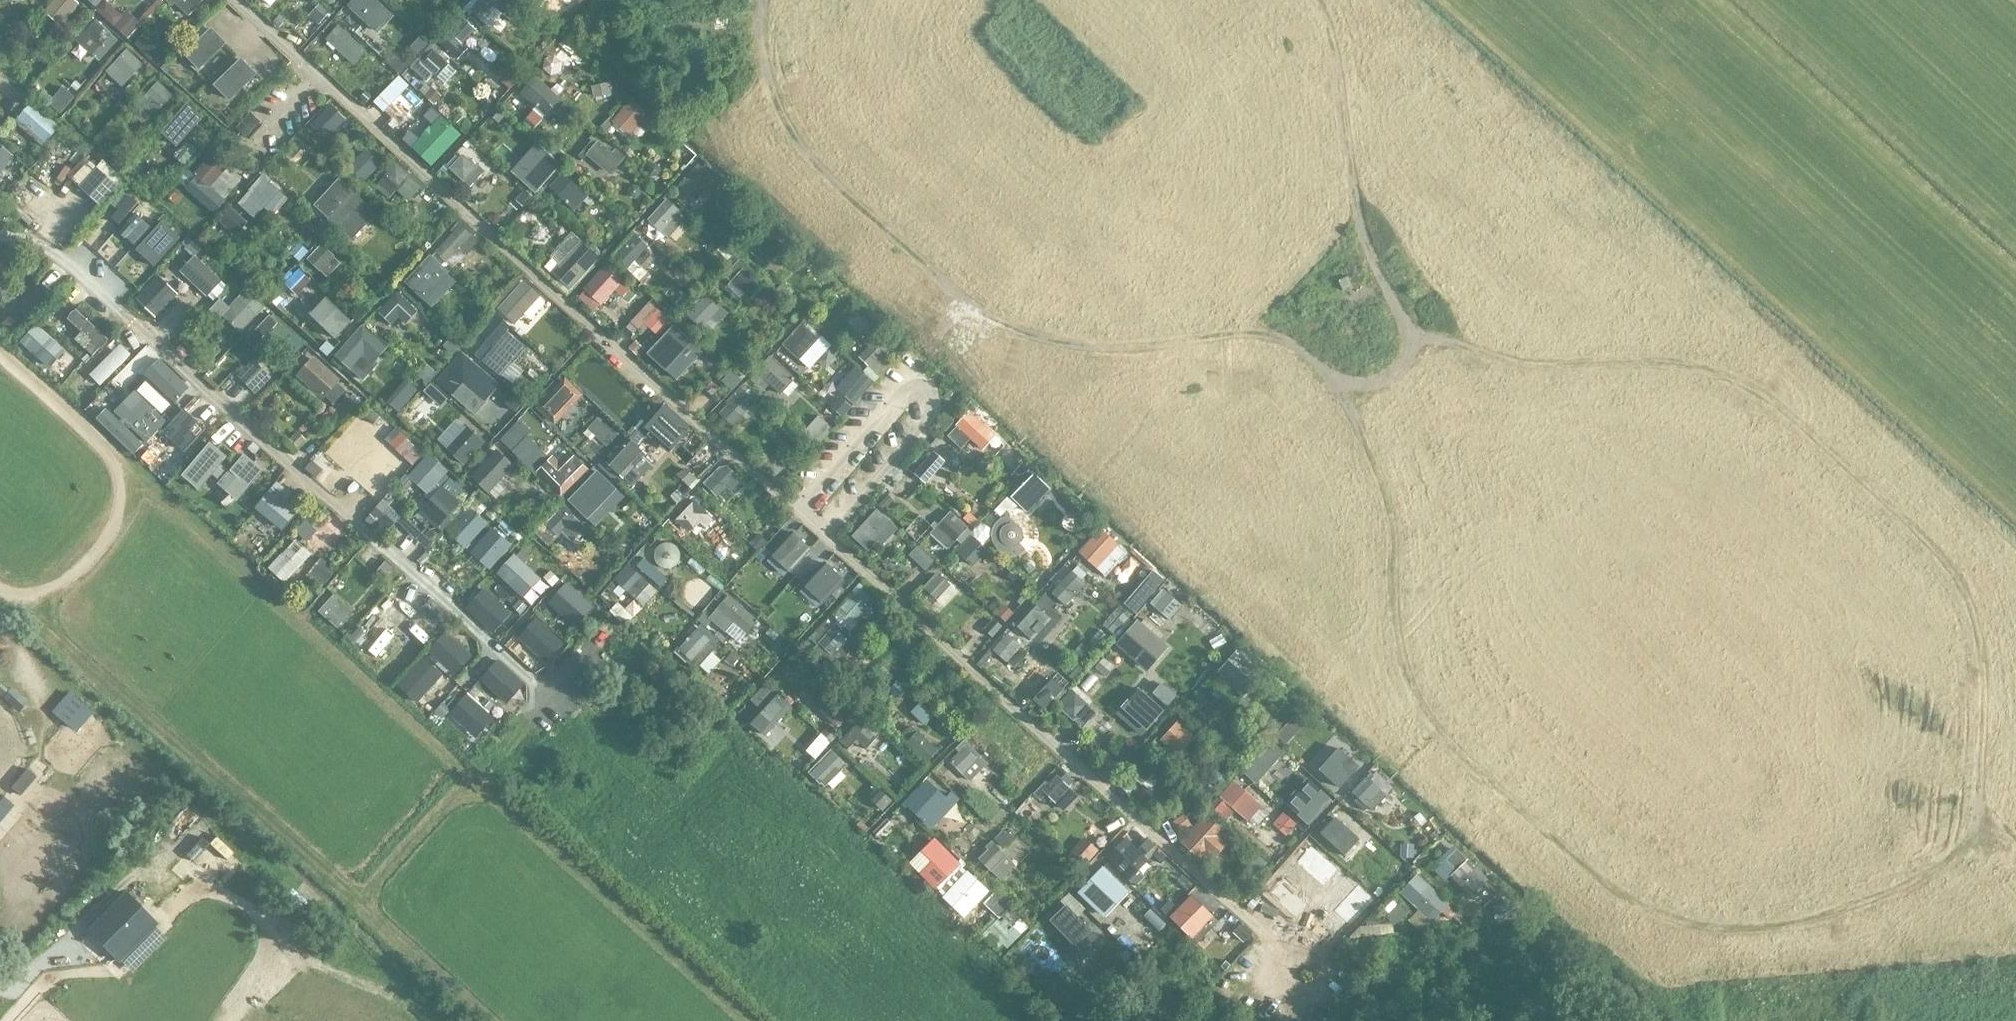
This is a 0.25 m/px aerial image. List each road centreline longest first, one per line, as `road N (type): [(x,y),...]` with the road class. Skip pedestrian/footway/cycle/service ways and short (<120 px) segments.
road 1 (track): [(1355,400),(1391,503),(1403,658),(1432,718),(1599,881),(1685,921),(1778,928),(1914,880),(1975,830),(1992,663),(1959,578),(1761,391),(1681,367),(1542,369),(1417,334),(1387,296),(1359,221),(1318,0)]
road 2 (residential): [(1291,959),(236,0)]
road 3 (track): [(1417,334),(1397,371),(1355,400),(1298,338),(1236,331),(1116,345),(1039,337),(962,305),(943,334)]
road 4 (unclassified): [(421,584),(31,240),(0,234)]
road 5 (track): [(962,305),(792,139),(764,68),(762,0)]
road 6 (track): [(0,357),(115,459),(125,480),(117,515),(69,572),(31,594),(0,589)]
road 7 (residential): [(1291,959),(1315,956),(1326,967),(1320,995),(1291,995),(1284,969)]

